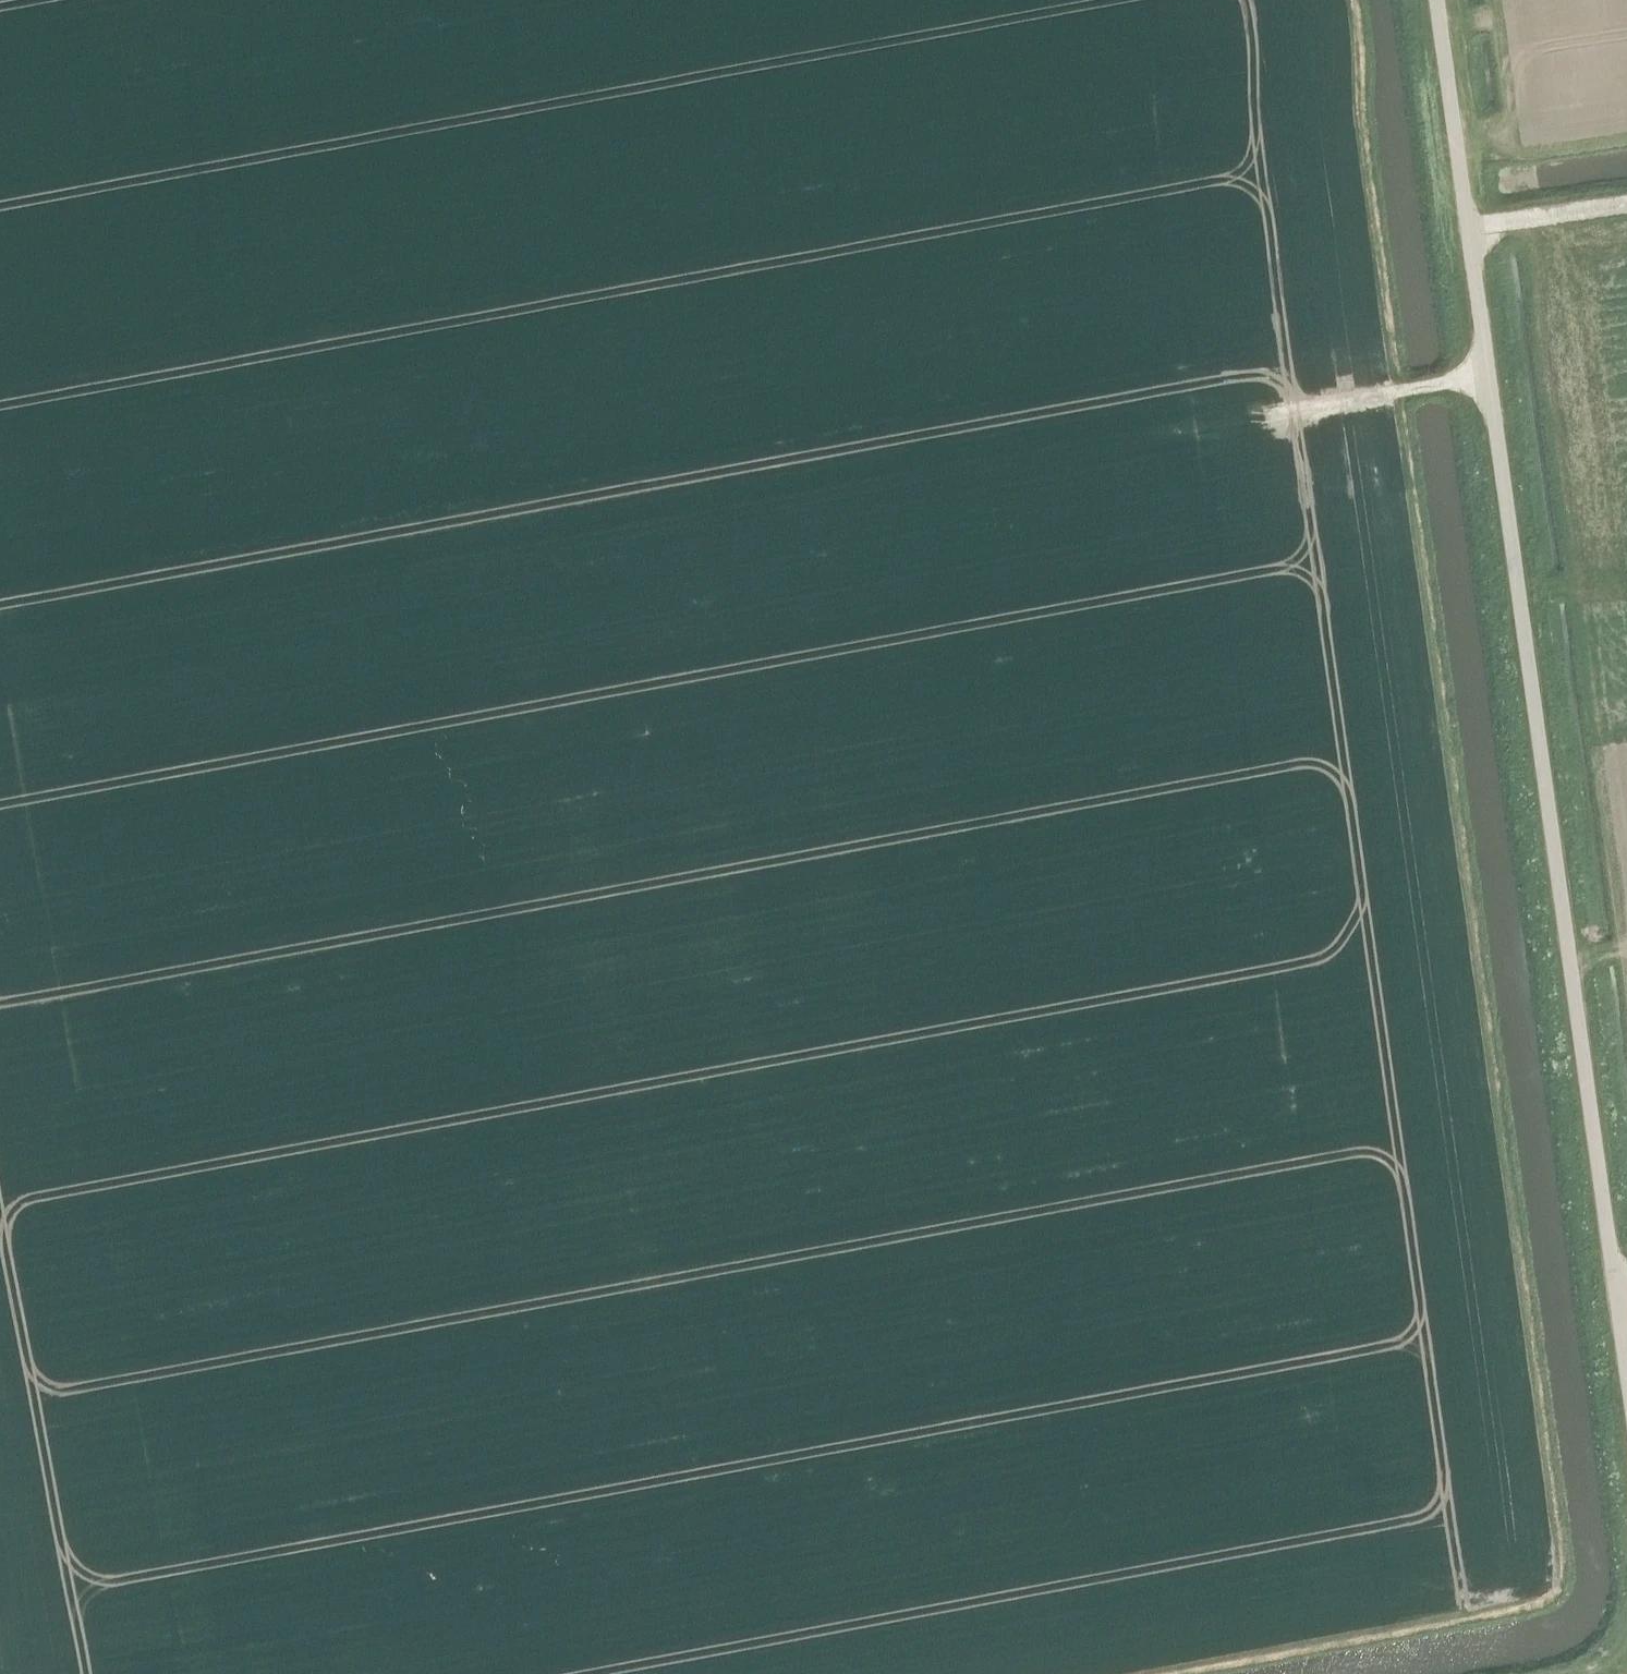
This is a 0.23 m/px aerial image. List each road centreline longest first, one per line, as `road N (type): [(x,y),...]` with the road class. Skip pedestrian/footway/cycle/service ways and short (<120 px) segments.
road 1 (unclassified): [(1626,1389),(1433,0)]

